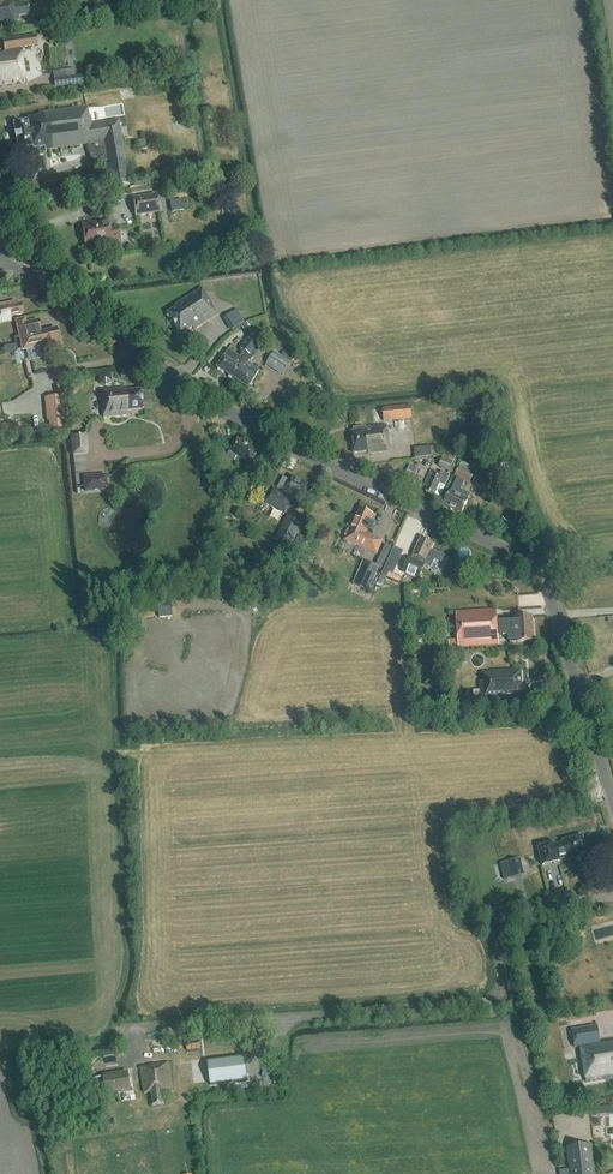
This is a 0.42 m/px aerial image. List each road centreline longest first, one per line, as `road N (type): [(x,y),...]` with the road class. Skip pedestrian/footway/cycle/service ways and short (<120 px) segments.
road 1 (unclassified): [(612,795),(554,609),(525,563),(236,415),(43,279),(0,265)]
road 2 (unclassified): [(289,1023),(486,1004),(501,982),(496,913),(612,895)]

